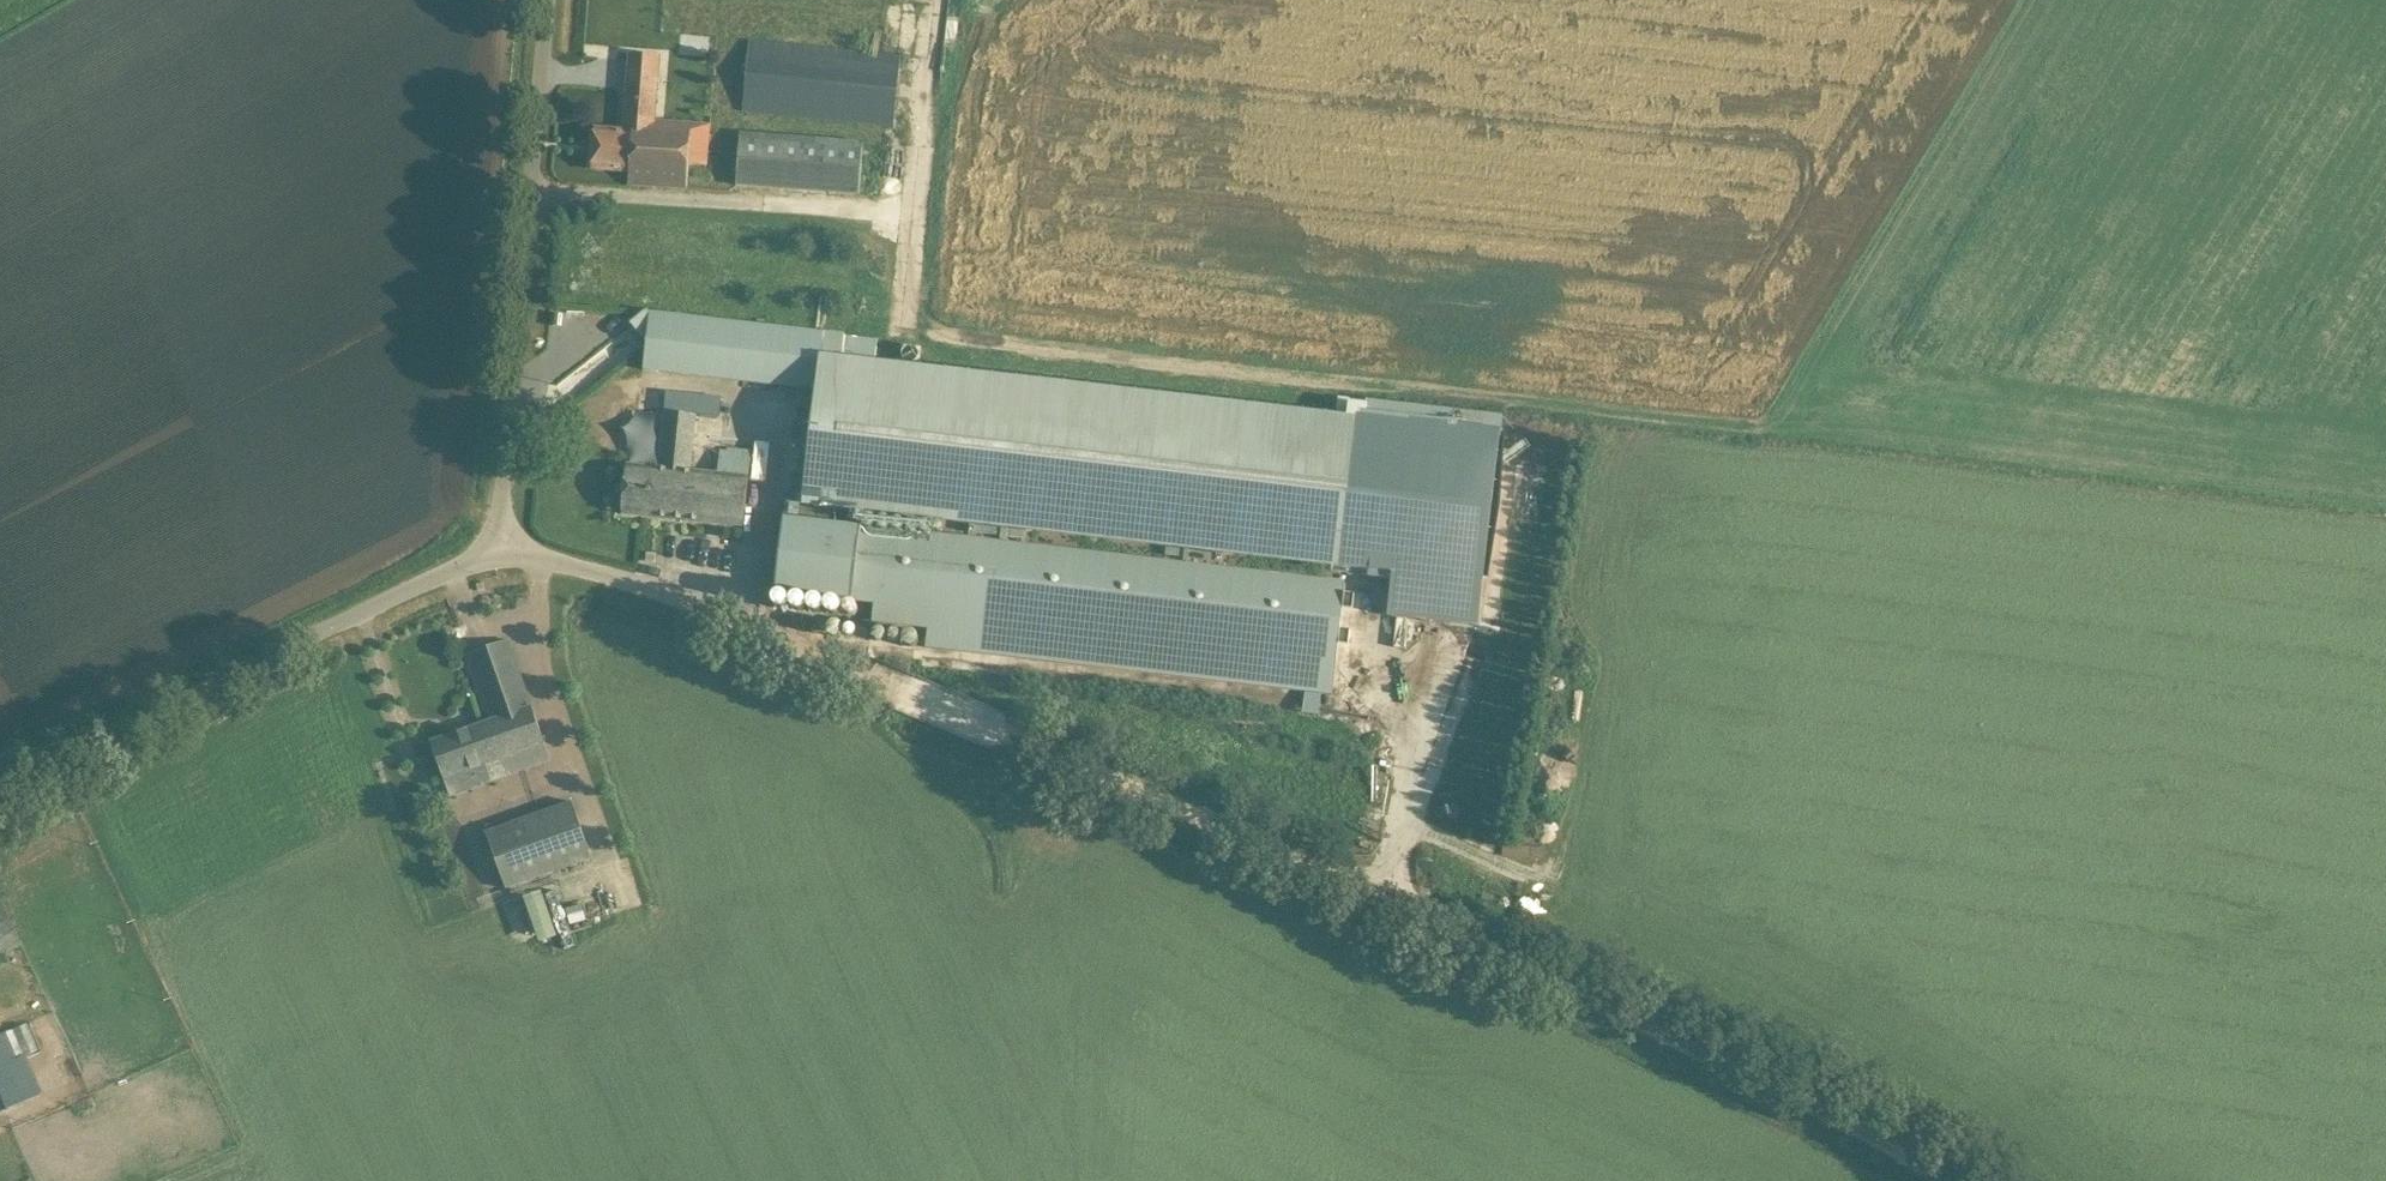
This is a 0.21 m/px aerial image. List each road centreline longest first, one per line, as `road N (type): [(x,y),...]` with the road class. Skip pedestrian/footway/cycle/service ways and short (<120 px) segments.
road 1 (track): [(848,669),(1064,756),(1880,1139),(1947,1180)]
road 2 (unclassified): [(0,791),(458,566),(490,540)]
road 3 (unclassified): [(490,540),(503,499),(549,0)]
road 4 (unclassified): [(490,540),(664,595),(848,669)]

